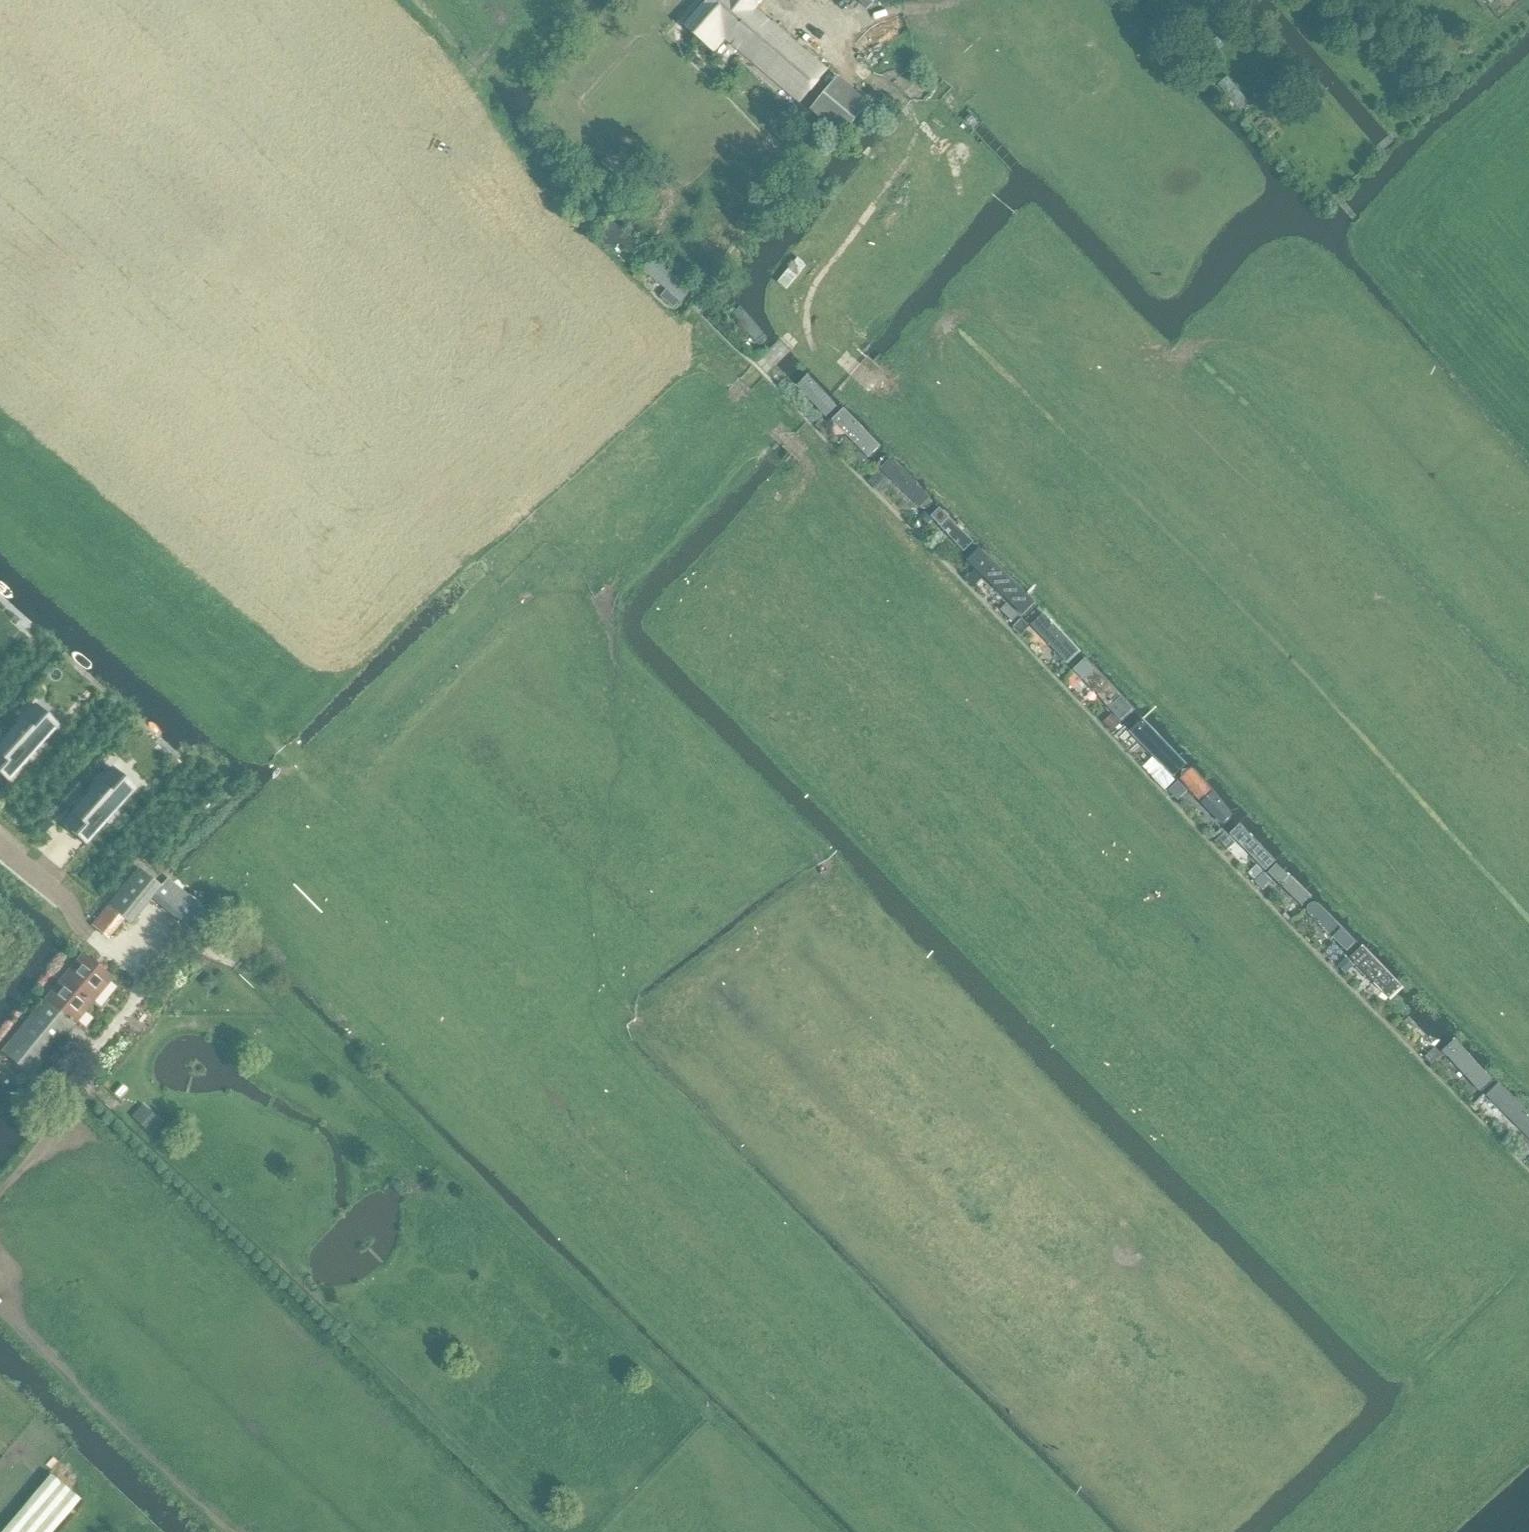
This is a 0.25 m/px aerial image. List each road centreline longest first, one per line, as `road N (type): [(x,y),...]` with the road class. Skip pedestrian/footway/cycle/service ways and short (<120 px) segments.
road 1 (track): [(756,372),(801,325),(828,264),(908,157),(914,127),(905,103)]
road 2 (residential): [(85,935),(64,901),(0,849)]

